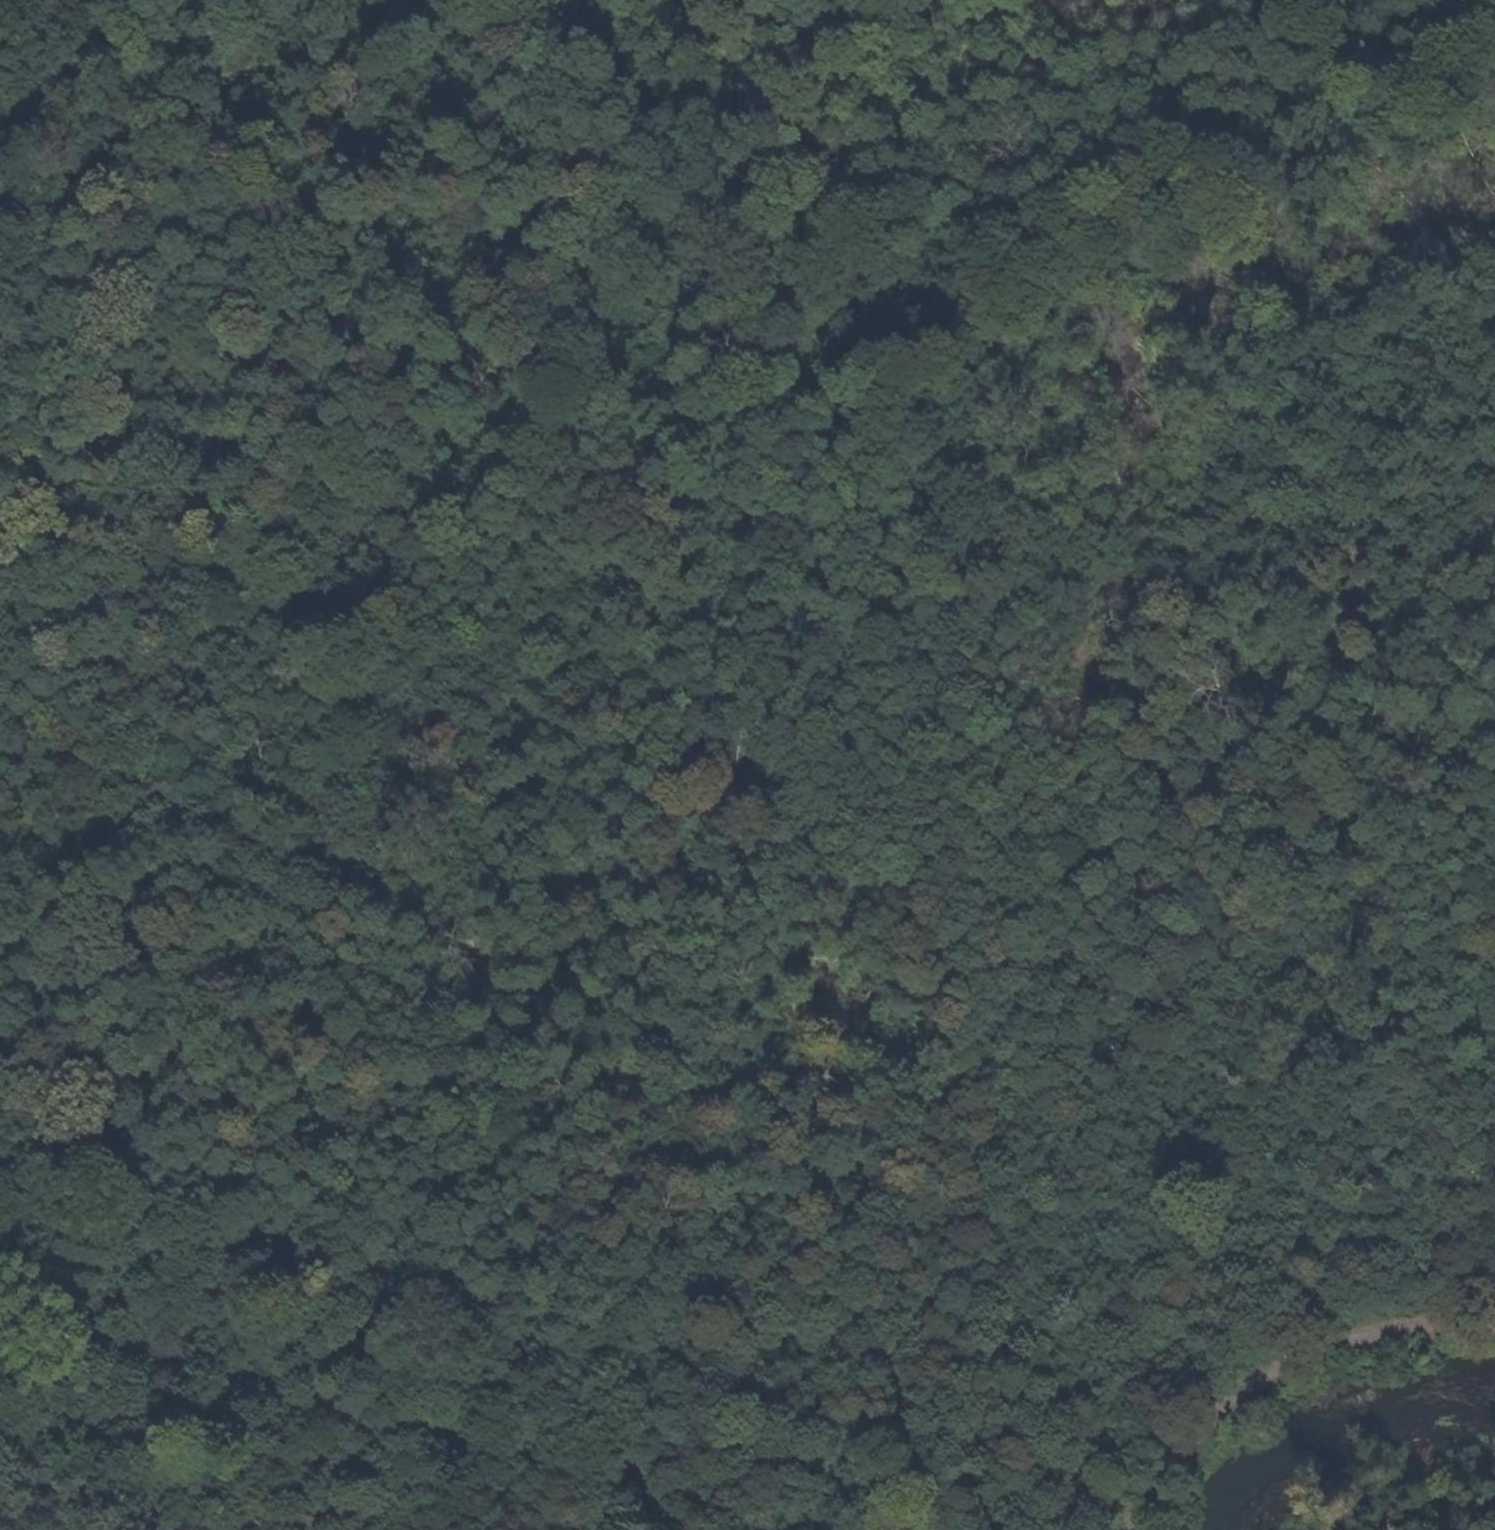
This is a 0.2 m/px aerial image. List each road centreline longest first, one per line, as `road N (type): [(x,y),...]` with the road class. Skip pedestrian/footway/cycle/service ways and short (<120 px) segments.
road 1 (track): [(0,1323),(759,1529)]
road 2 (track): [(1133,1529),(1169,1468),(1220,1412),(1285,1364),(1392,1333),(1494,1325)]

